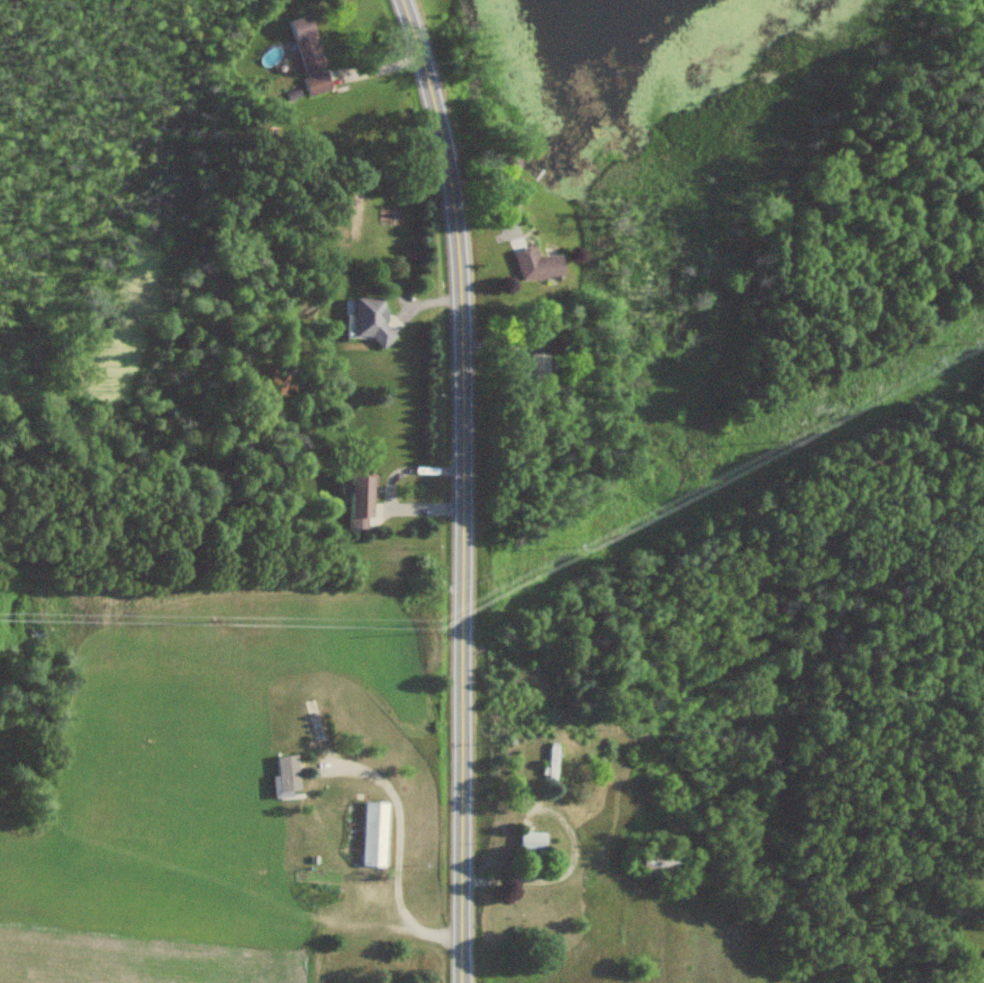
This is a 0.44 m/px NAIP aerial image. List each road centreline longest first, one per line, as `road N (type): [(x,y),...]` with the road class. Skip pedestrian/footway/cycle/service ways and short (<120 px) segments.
road 1 (tertiary): [(462,982),(463,260),(423,58),(401,0)]

